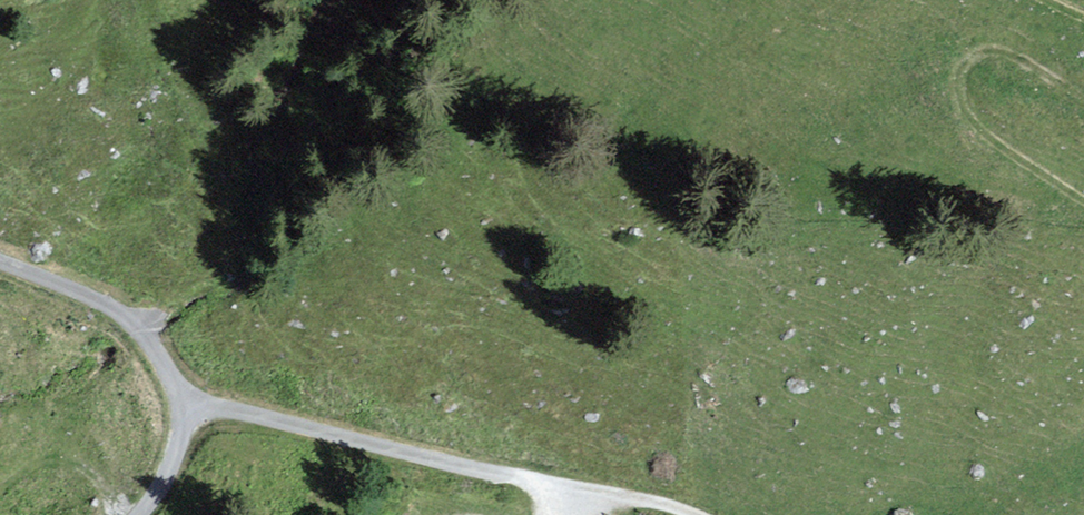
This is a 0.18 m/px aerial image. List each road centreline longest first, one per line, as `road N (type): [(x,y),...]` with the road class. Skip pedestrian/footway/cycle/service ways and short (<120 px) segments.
road 1 (unclassified): [(184,410),(251,414),(680,511)]
road 2 (track): [(1083,195),(988,135),(970,115),(960,82),(971,59),(996,49),(1083,96)]
road 3 (unclassified): [(0,262),(82,293),(134,325),(184,410)]
road 4 (track): [(0,490),(47,464),(82,469),(122,514)]

